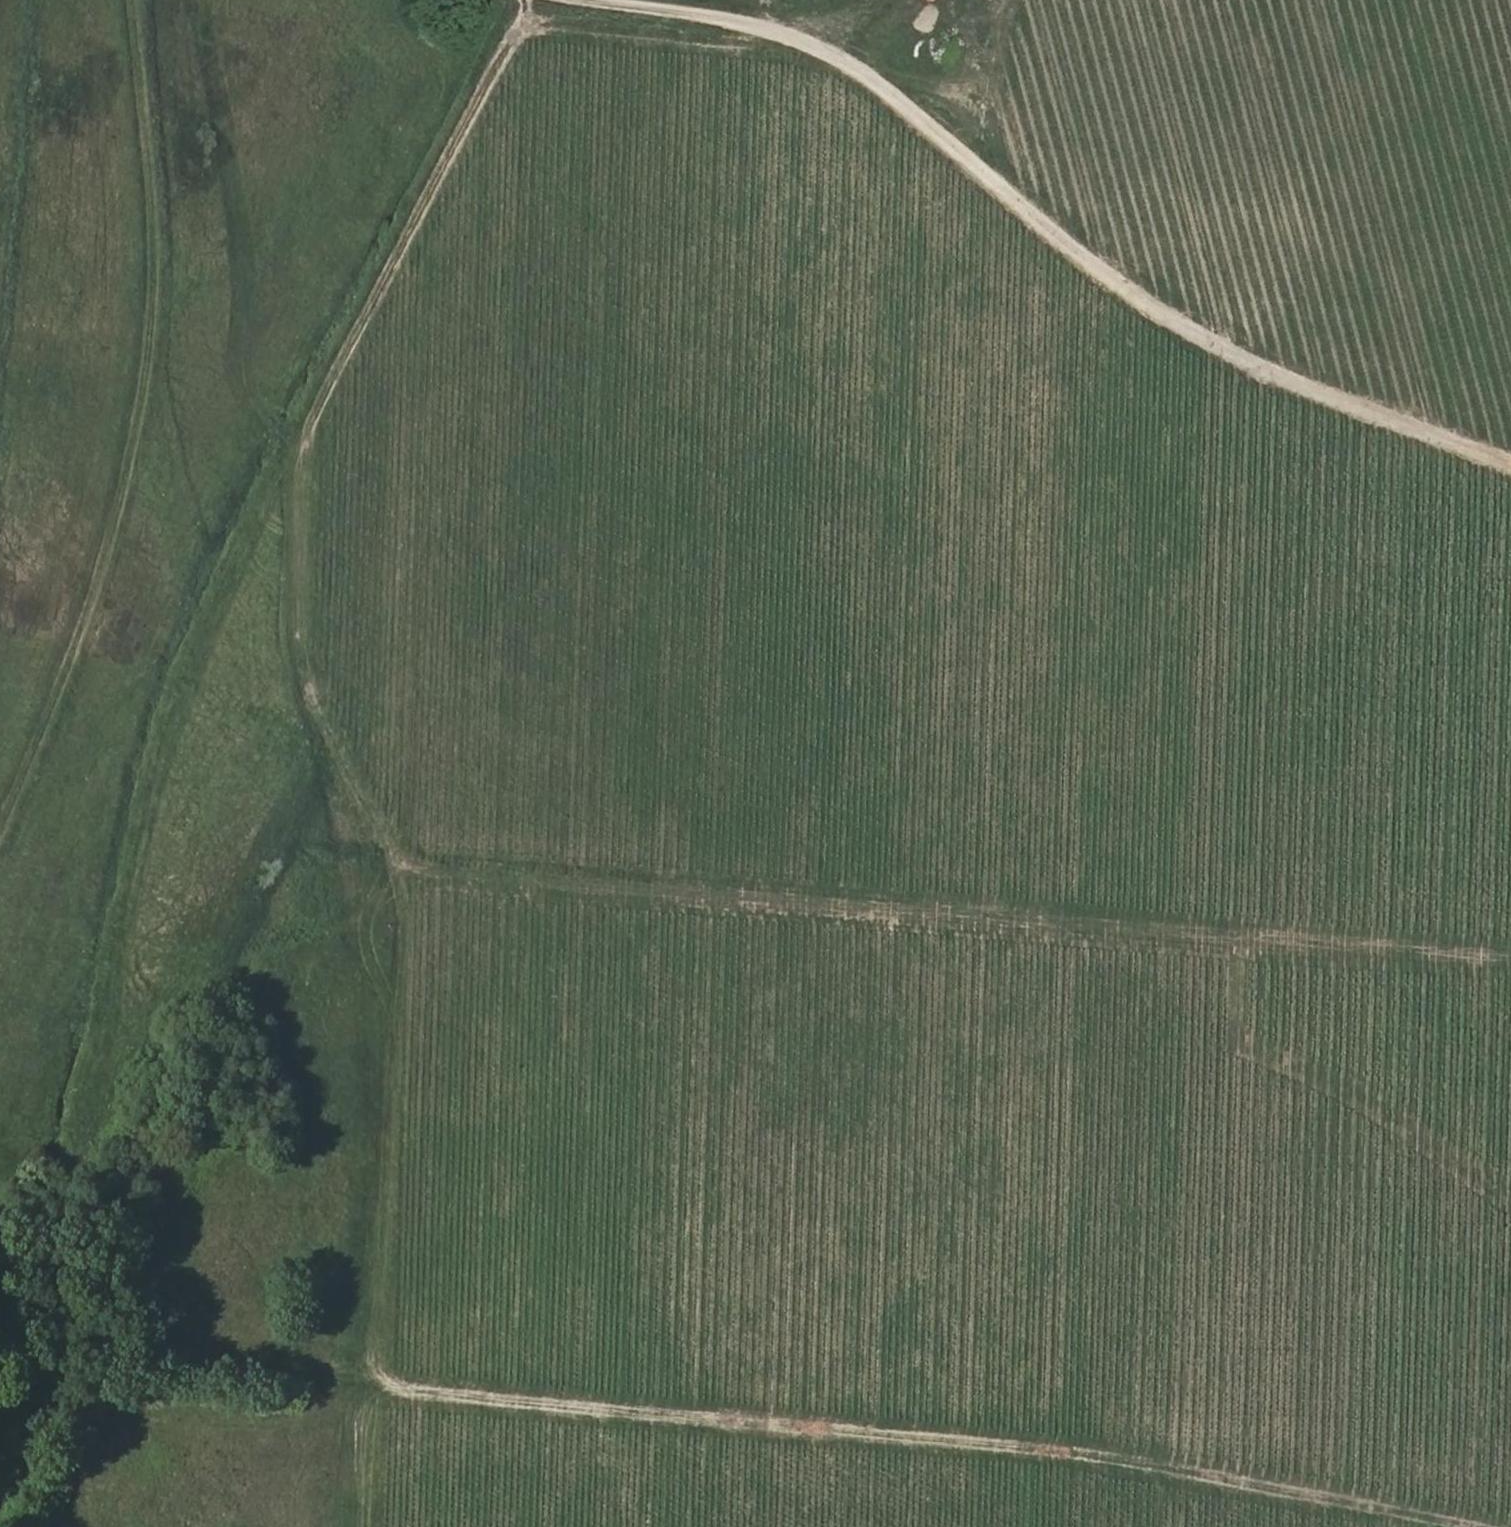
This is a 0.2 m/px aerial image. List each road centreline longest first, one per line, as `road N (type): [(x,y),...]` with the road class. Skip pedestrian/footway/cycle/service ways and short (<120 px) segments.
road 1 (track): [(0,849),(99,598),(156,357),(139,0)]

